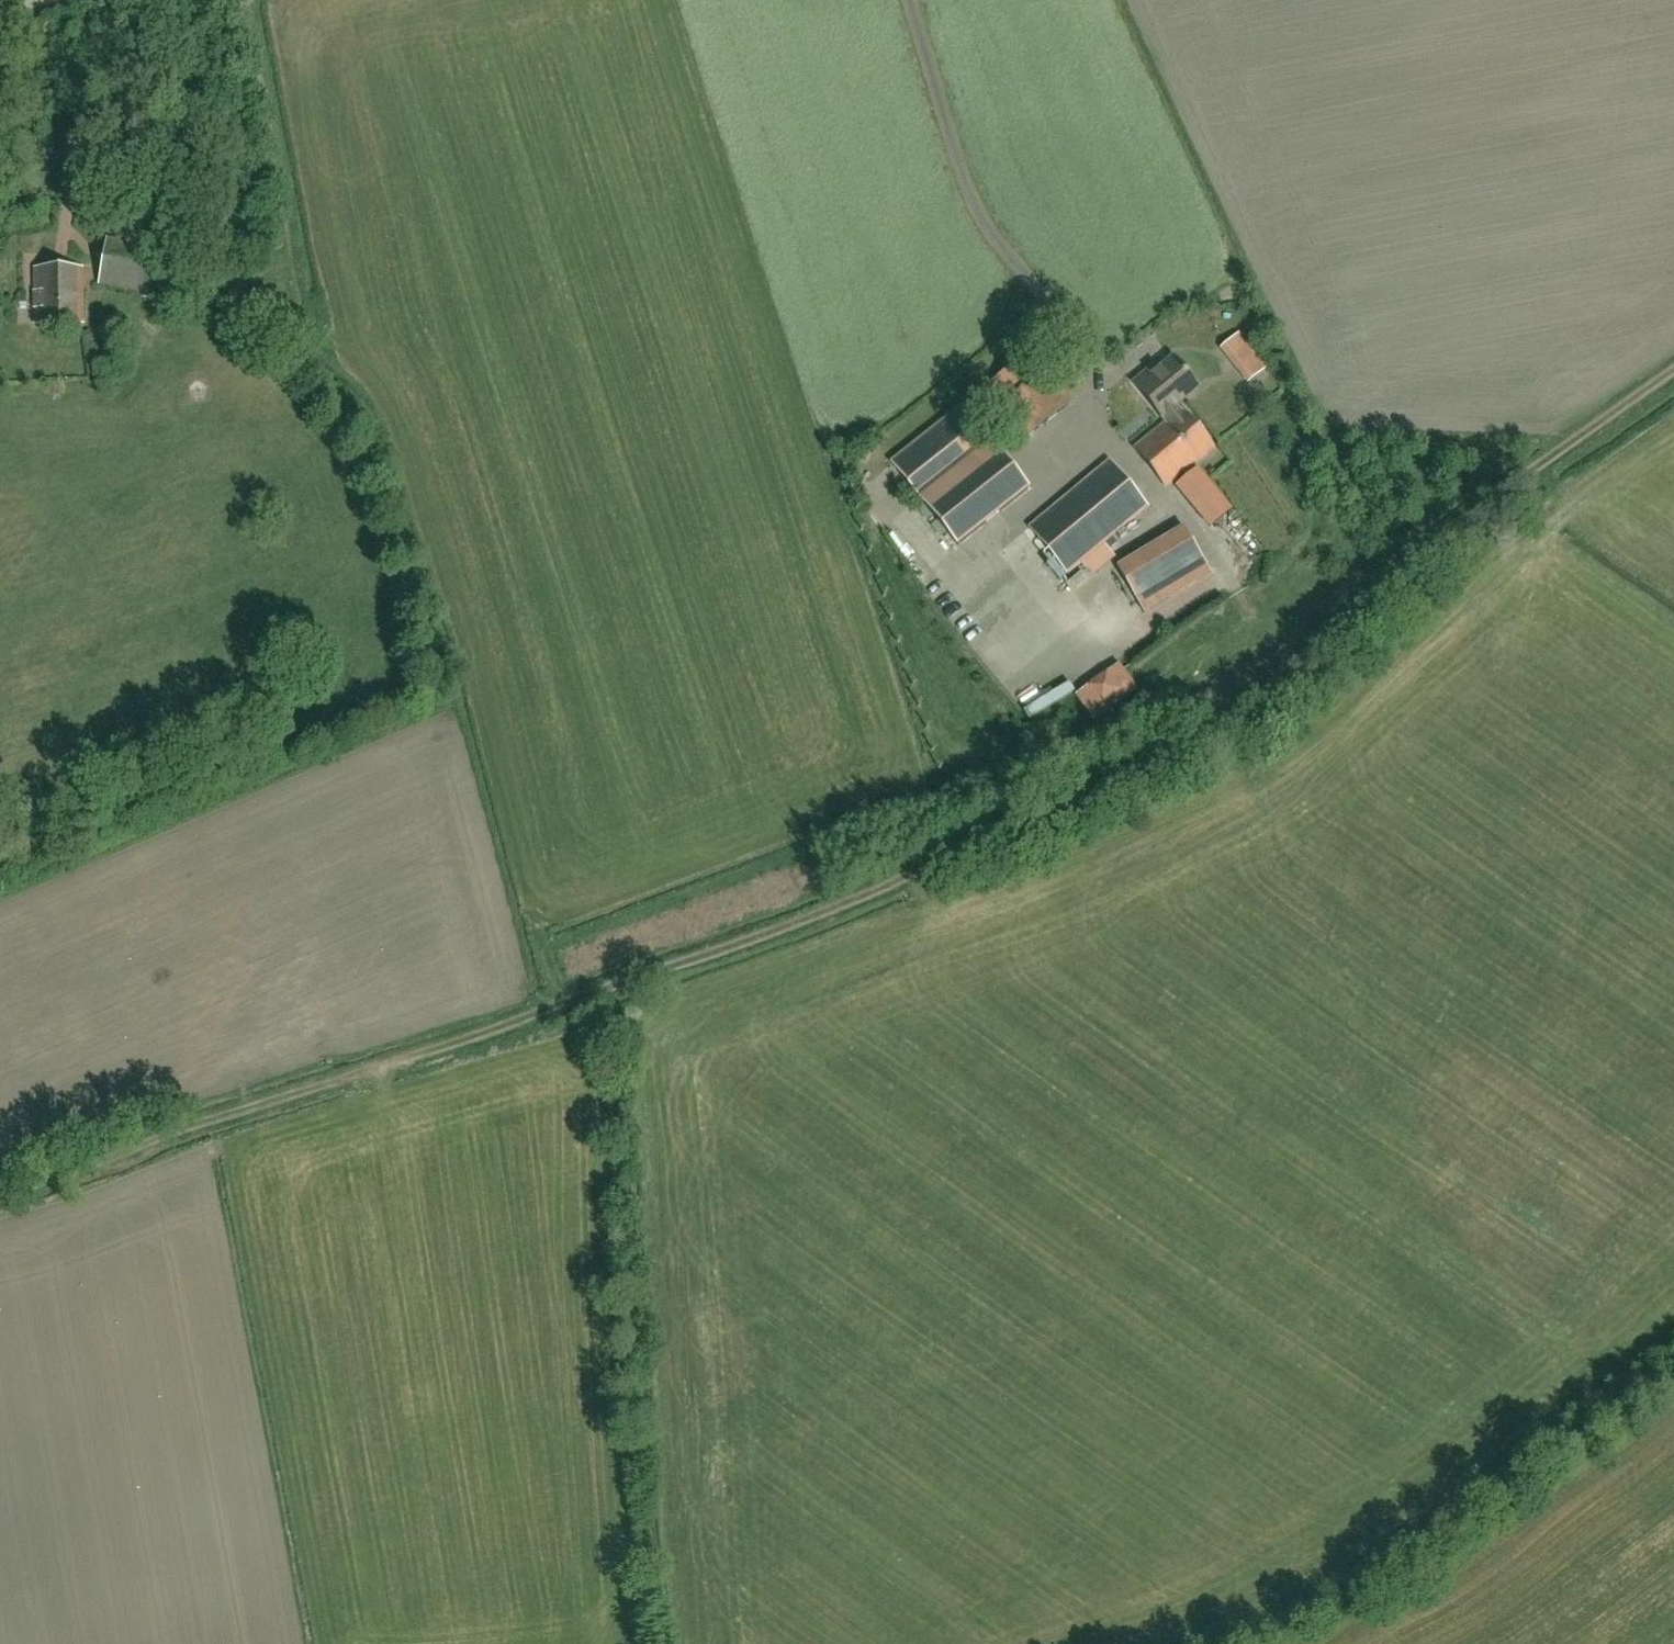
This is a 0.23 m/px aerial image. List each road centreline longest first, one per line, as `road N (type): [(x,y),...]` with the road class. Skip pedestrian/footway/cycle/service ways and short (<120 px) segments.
road 1 (track): [(1673,370),(1491,498),(1219,731),(973,852),(0,1190)]

